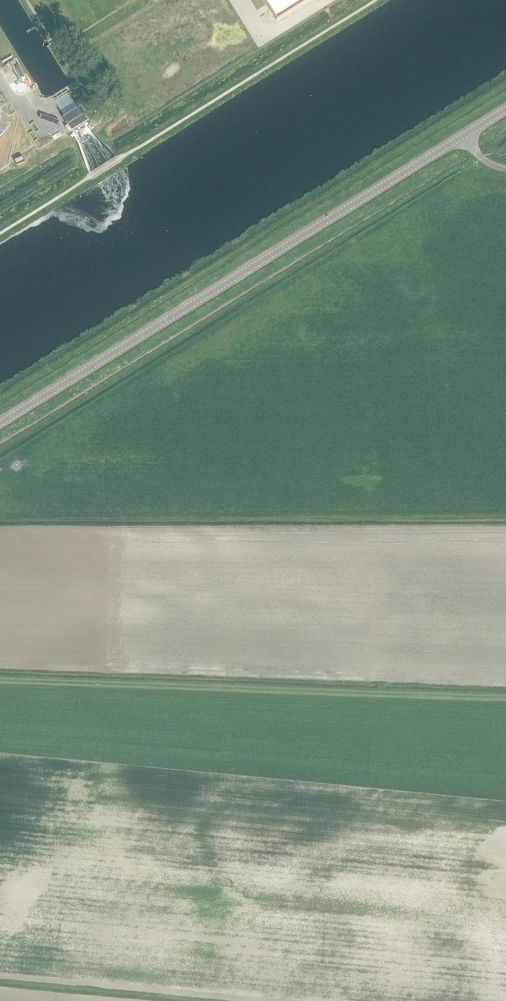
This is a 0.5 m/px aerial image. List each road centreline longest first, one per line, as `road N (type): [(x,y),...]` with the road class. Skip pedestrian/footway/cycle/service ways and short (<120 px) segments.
road 1 (tertiary): [(0,424),(505,110)]

